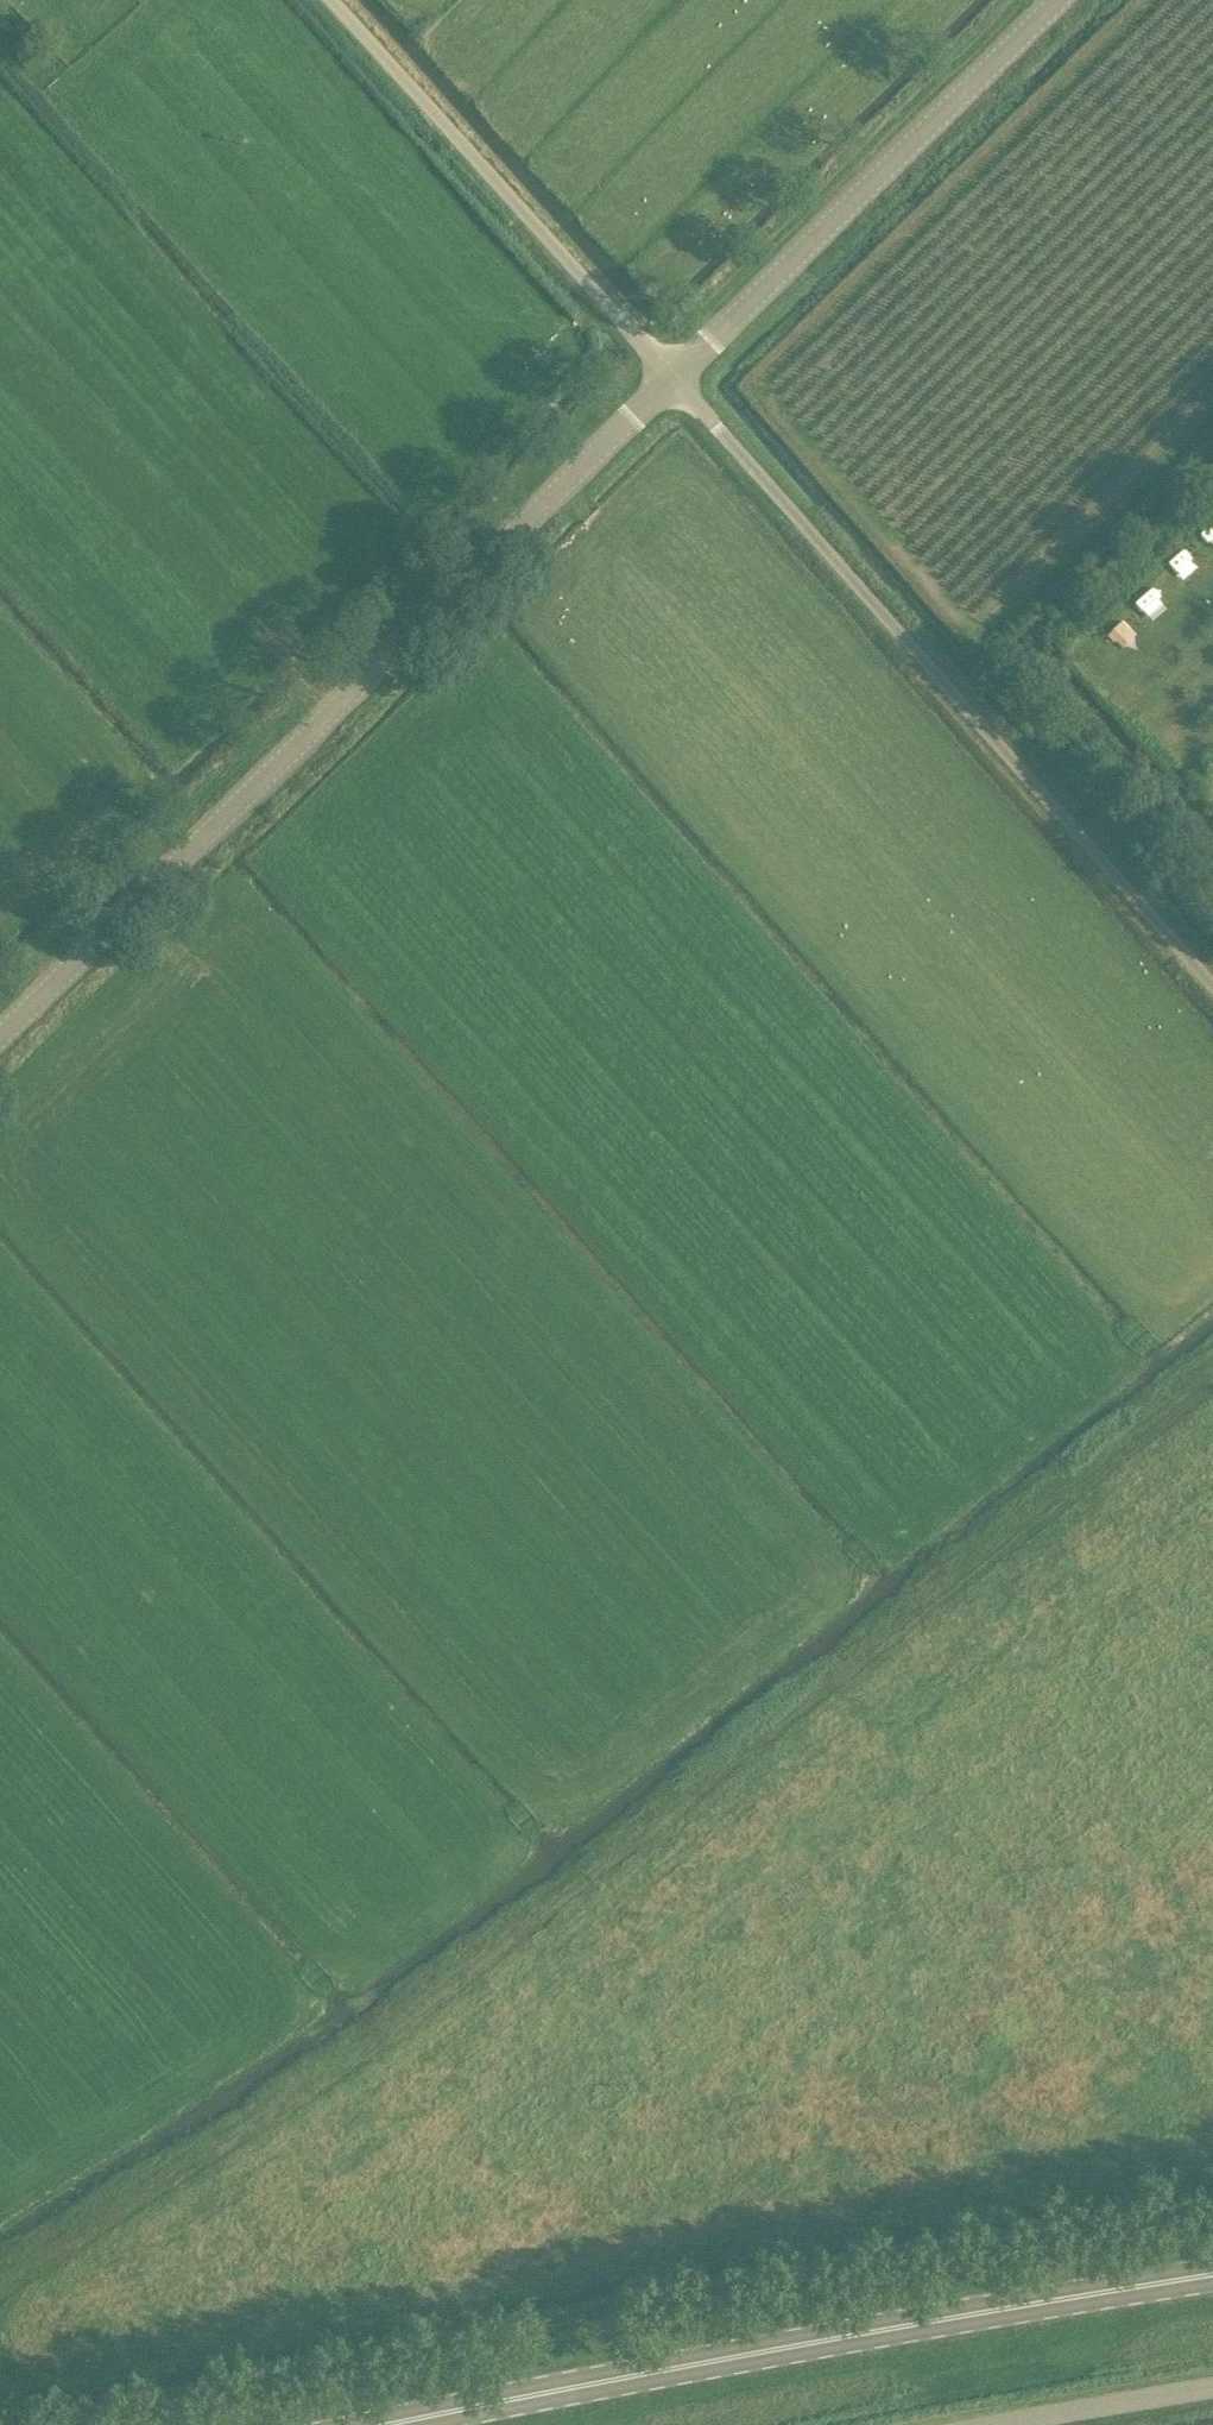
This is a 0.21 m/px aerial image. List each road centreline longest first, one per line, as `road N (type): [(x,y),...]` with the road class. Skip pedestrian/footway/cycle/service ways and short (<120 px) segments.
road 1 (unclassified): [(0,1051),(682,388)]
road 2 (primary): [(1212,2273),(681,2367),(405,2424)]
road 3 (unclassified): [(682,388),(1212,985)]
road 4 (unclassified): [(682,388),(1081,0)]
road 5 (unclassified): [(323,0),(506,187),(682,388)]
road 6 (unclassified): [(971,2424),(1212,2388)]

